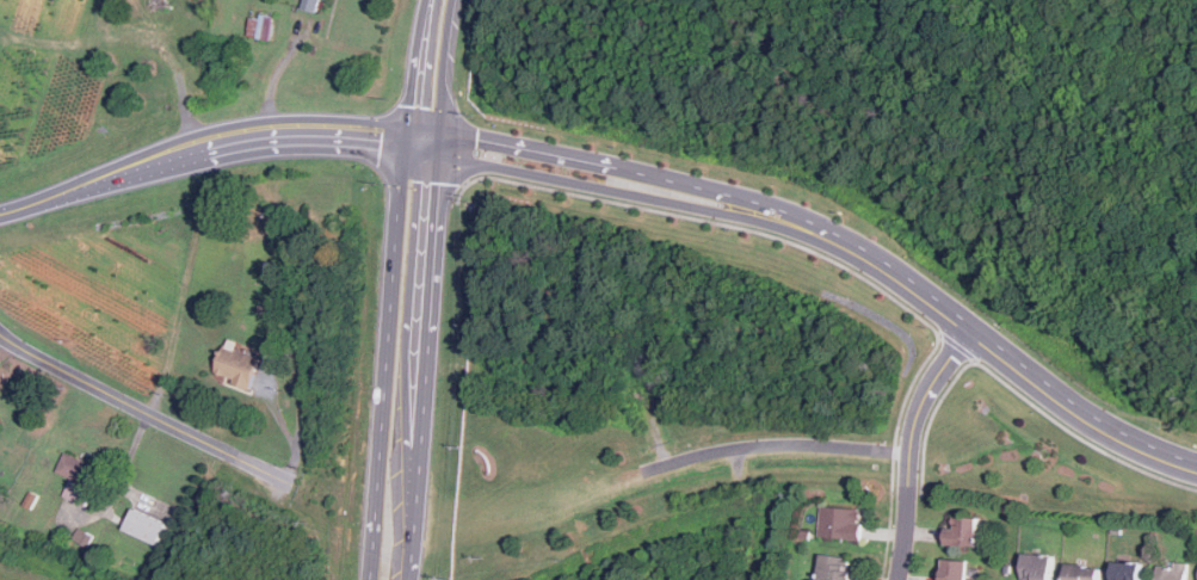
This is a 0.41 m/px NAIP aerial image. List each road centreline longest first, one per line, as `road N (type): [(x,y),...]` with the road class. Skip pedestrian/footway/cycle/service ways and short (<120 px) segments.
road 1 (tertiary): [(438,0),(405,160),(373,579)]
road 2 (tertiary): [(413,579),(462,0)]
road 3 (tertiary): [(815,230),(914,282),(1113,431),(1196,470)]
road 4 (tertiary): [(815,230),(763,199),(619,166),(449,132),(408,138)]
road 5 (tertiary): [(0,216),(128,166),(239,137),(408,138)]
road 6 (tertiary): [(408,138),(448,154),(815,230)]
road 7 (residential): [(0,332),(291,482)]
road 8 (residential): [(977,326),(921,425),(900,579)]
road 9 (residential): [(649,471),(761,450),(913,459)]

